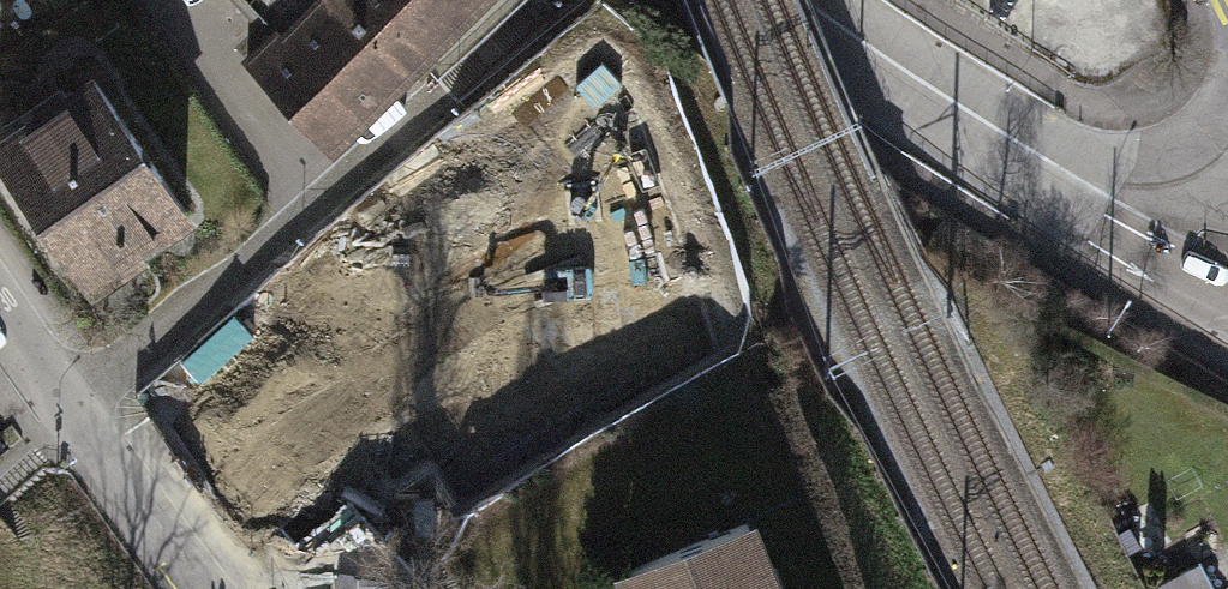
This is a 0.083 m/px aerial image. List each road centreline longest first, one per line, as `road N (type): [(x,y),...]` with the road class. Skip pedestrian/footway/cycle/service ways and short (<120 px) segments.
road 1 (residential): [(0,308),(201,588)]
road 2 (secondary): [(791,0),(1037,171)]
road 3 (secondary): [(1037,171),(1174,285),(1227,315)]
road 4 (secondary): [(1037,171),(1227,244)]

